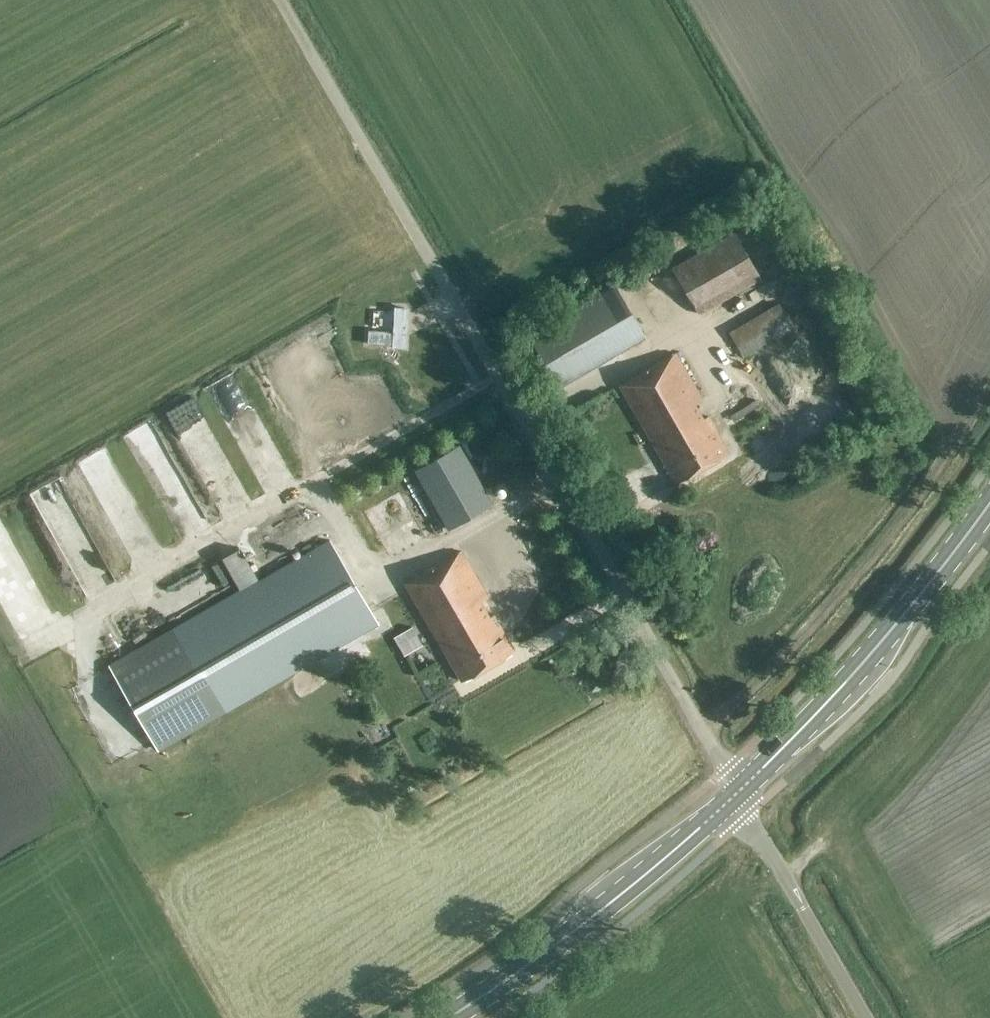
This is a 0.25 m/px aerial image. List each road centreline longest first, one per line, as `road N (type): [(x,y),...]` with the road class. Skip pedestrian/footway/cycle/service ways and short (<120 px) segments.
road 1 (unclassified): [(742,787),(712,748),(279,0)]
road 2 (primary): [(742,787),(898,621),(989,500)]
road 3 (primary): [(447,1017),(635,884),(726,802)]
road 4 (unclassified): [(866,1017),(769,853),(726,802)]

